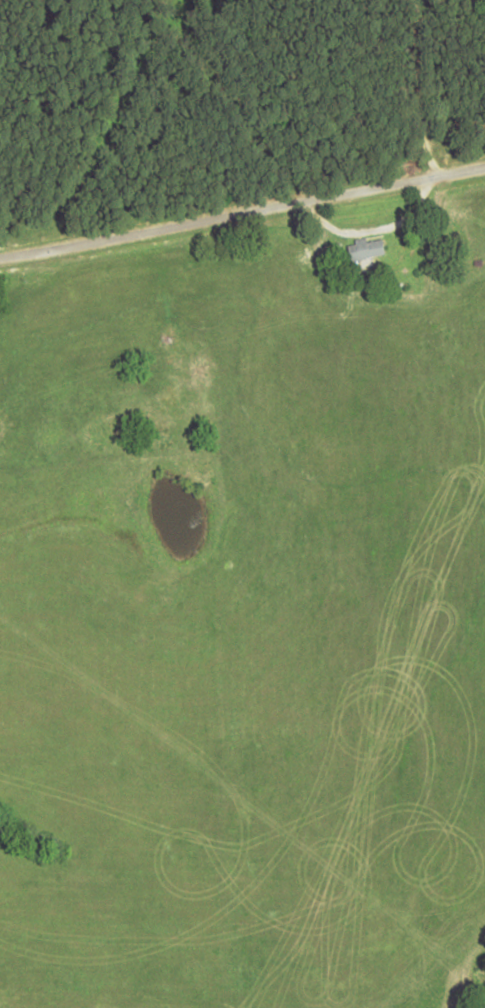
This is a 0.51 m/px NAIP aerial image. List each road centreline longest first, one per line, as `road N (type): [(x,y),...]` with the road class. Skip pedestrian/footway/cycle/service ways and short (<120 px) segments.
road 1 (residential): [(0,268),(54,246),(484,166)]

